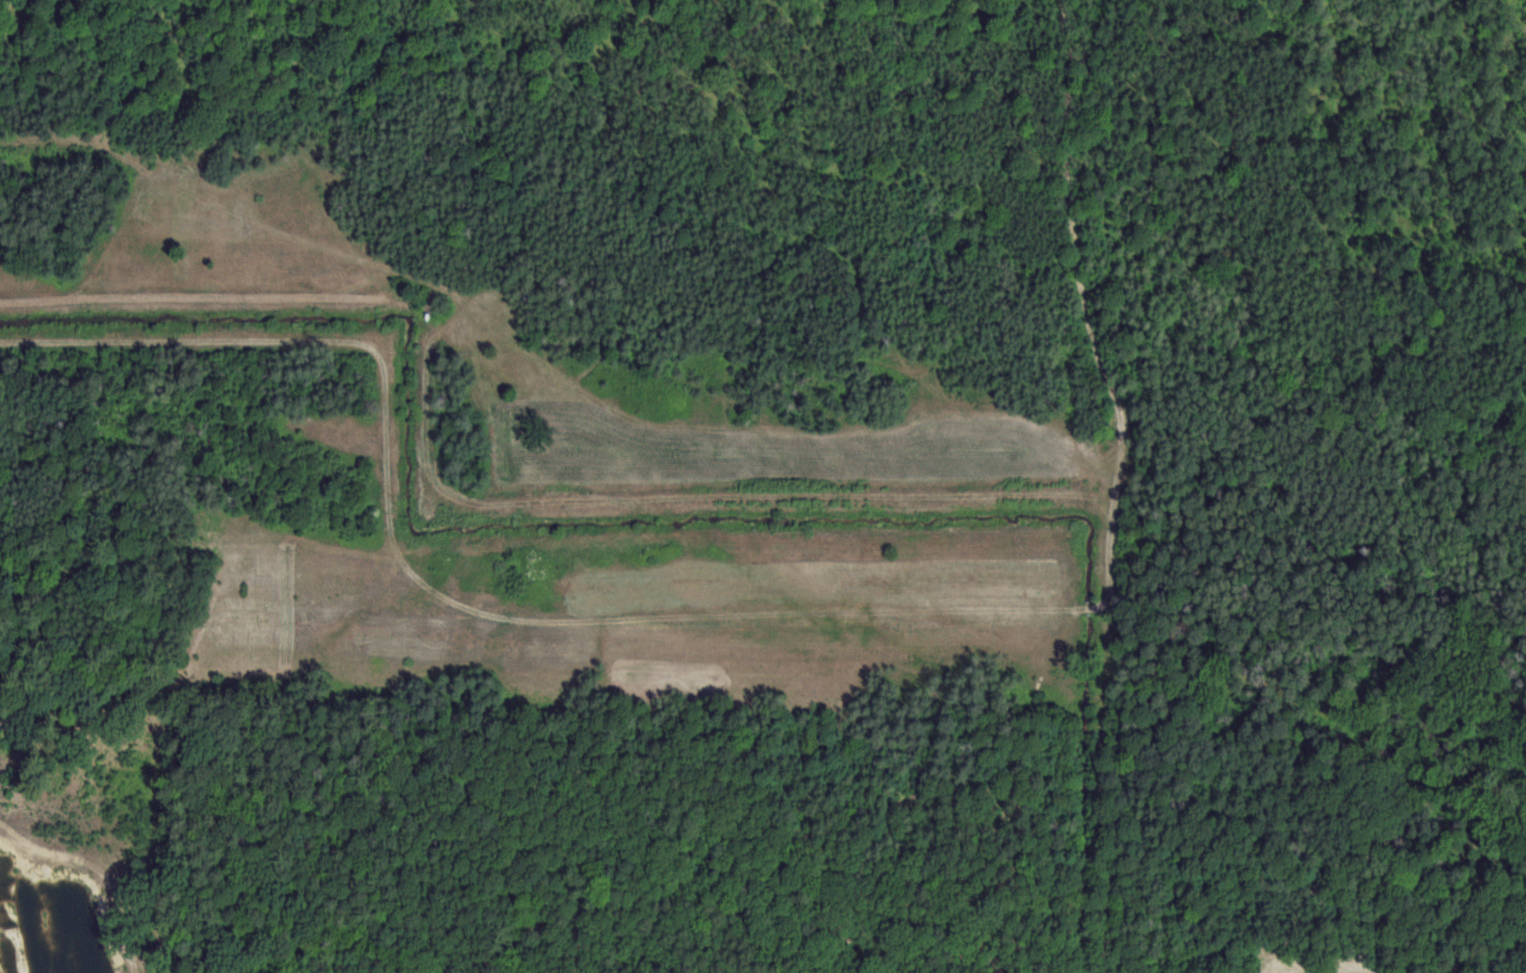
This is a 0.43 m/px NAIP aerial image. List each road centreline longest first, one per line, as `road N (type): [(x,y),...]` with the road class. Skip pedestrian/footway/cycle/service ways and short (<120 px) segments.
road 1 (residential): [(1094,972),(1104,368),(1089,314)]
road 2 (residential): [(1089,314),(1068,195),(1066,0)]

